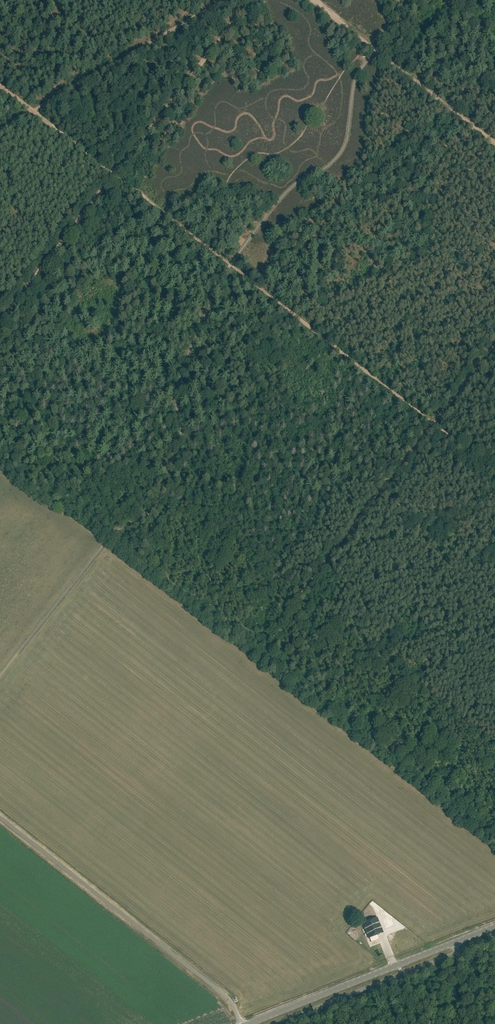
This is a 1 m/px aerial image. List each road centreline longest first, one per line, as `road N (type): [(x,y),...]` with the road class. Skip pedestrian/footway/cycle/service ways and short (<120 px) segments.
road 1 (track): [(494,472),(114,174)]
road 2 (unclassified): [(241,1023),(220,992),(0,818)]
road 3 (track): [(300,592),(494,344)]
road 4 (tertiary): [(250,1023),(494,927)]
road 5 (track): [(0,130),(224,0)]
road 6 (track): [(311,0),(494,143)]
road 7 (track): [(114,174),(250,0)]
road 8 (track): [(0,321),(114,174)]
road 9 (track): [(114,174),(0,86)]

